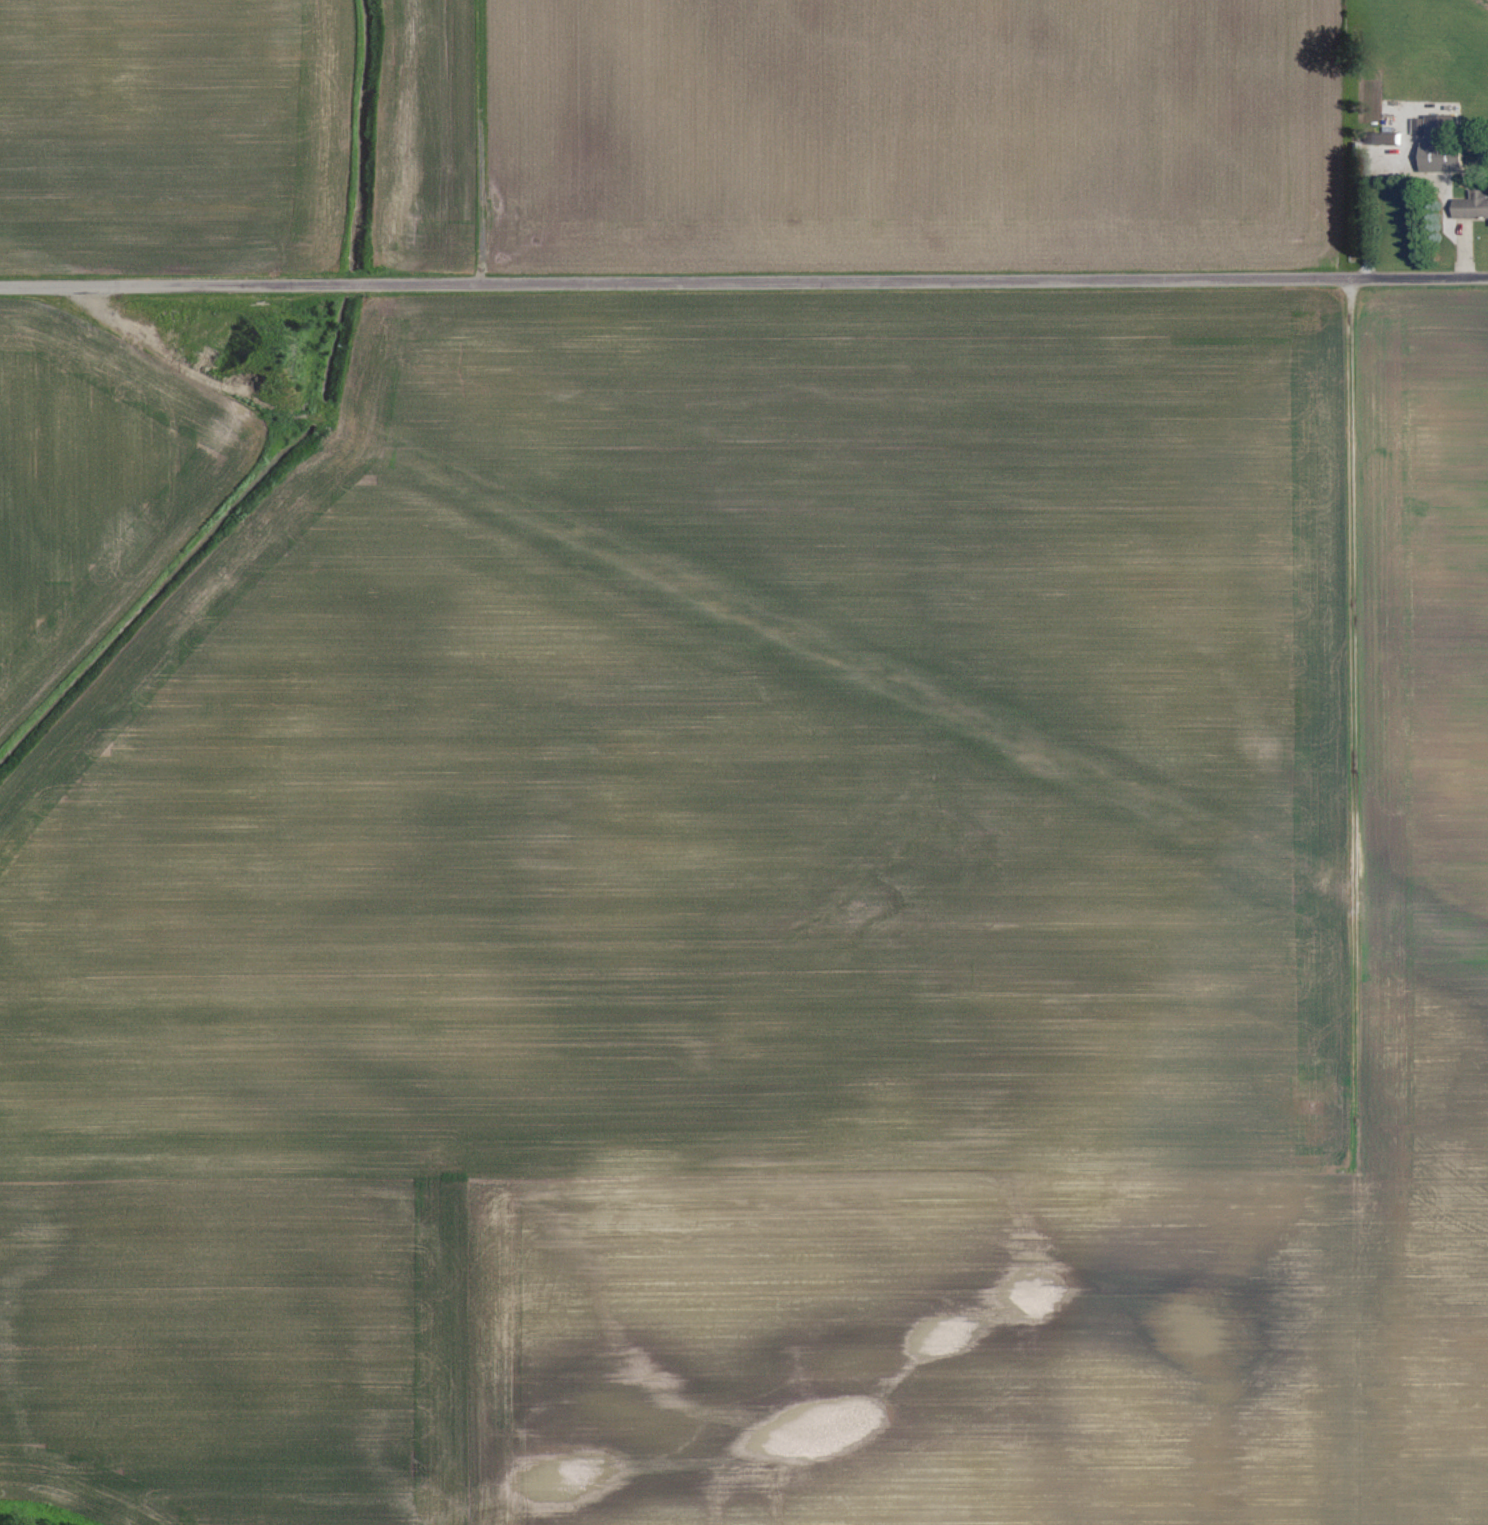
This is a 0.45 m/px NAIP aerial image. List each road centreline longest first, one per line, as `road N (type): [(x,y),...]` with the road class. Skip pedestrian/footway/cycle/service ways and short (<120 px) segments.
road 1 (residential): [(0,284),(1487,275)]

